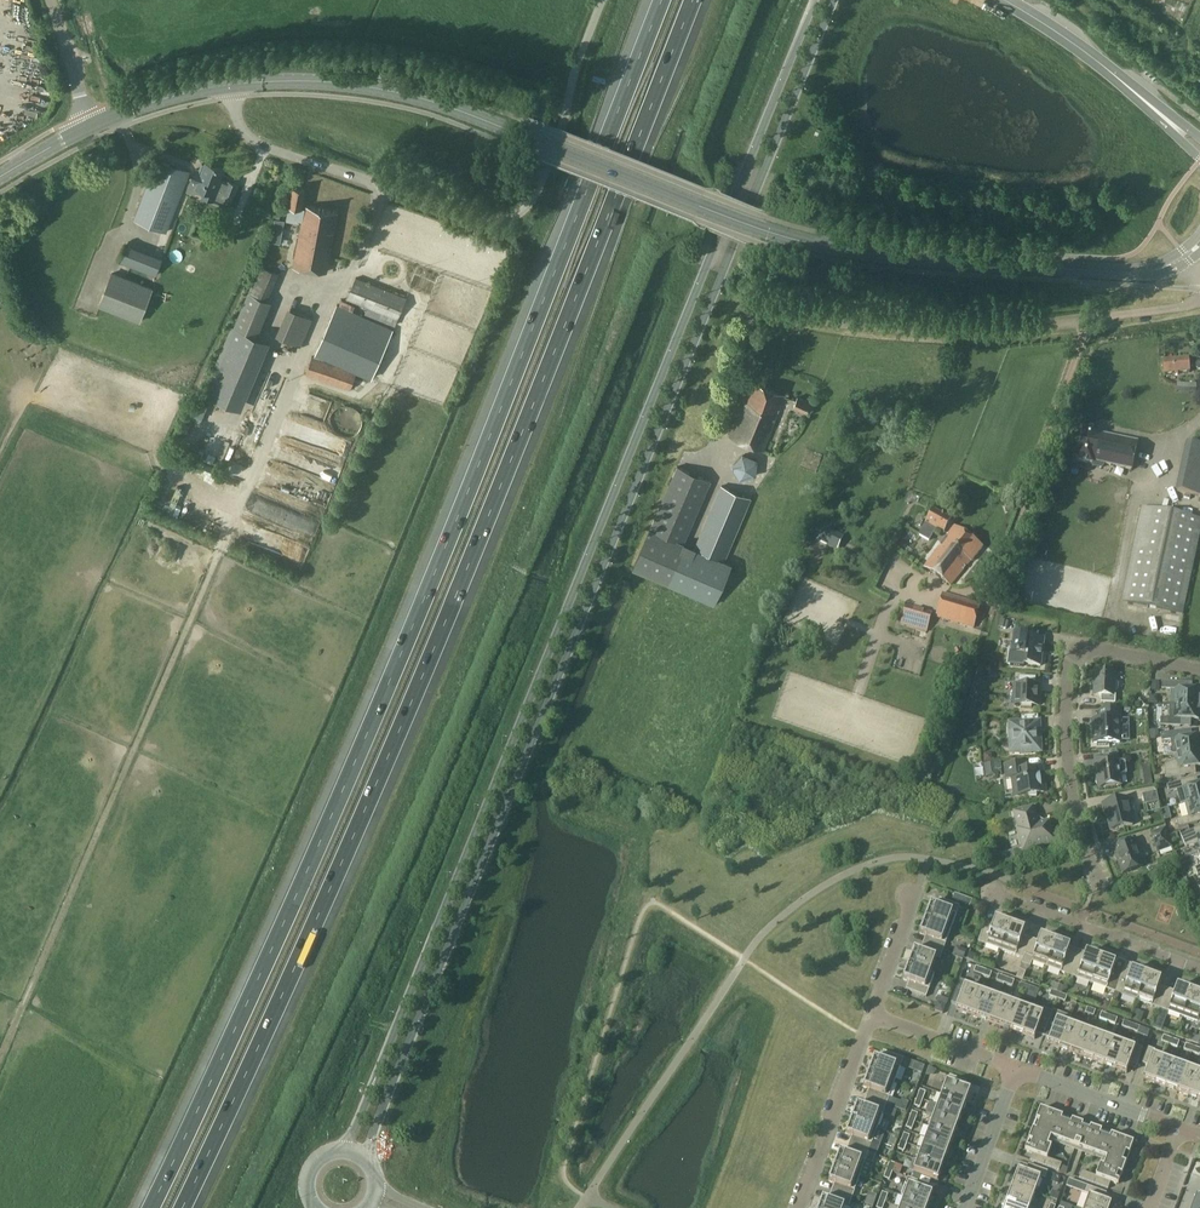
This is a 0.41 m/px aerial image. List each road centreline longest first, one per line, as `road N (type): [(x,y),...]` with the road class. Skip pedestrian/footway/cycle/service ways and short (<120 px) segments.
road 1 (motorway): [(661,0),(391,673),(149,1207)]
road 2 (motorway): [(187,1207),(424,686),(694,0)]
road 3 (secondary): [(363,1156),(834,0)]
road 4 (secondary): [(813,0),(342,1149)]
road 5 (secondary): [(1186,256),(1132,272),(828,247),(699,207),(413,95),(343,83),(230,85)]
road 6 (track): [(240,503),(0,1054)]
road 7 (residential): [(753,306),(931,331),(1199,303)]
road 8 (unclassified): [(547,170),(519,216),(480,220),(257,144),(237,120),(230,85)]
road 9 (residential): [(1095,878),(1067,762),(1068,659),(1081,647),(1199,669)]
road 10 (residential): [(1199,969),(985,889)]
road 11 (residential): [(800,1207),(872,1015)]
road 12 (secondary): [(1168,119),(1004,0)]
road 13 (unclassified): [(547,170),(602,0)]
road 14 (residential): [(1179,1128),(1015,1068)]
road 15 (residential): [(1015,1068),(872,1015)]
road 16 (residential): [(964,1207),(1015,1068)]
road 17 (secondary): [(230,85),(92,126)]
road 18 (residential): [(872,1015),(920,887)]
road 19 (unclassified): [(92,126),(50,0)]

